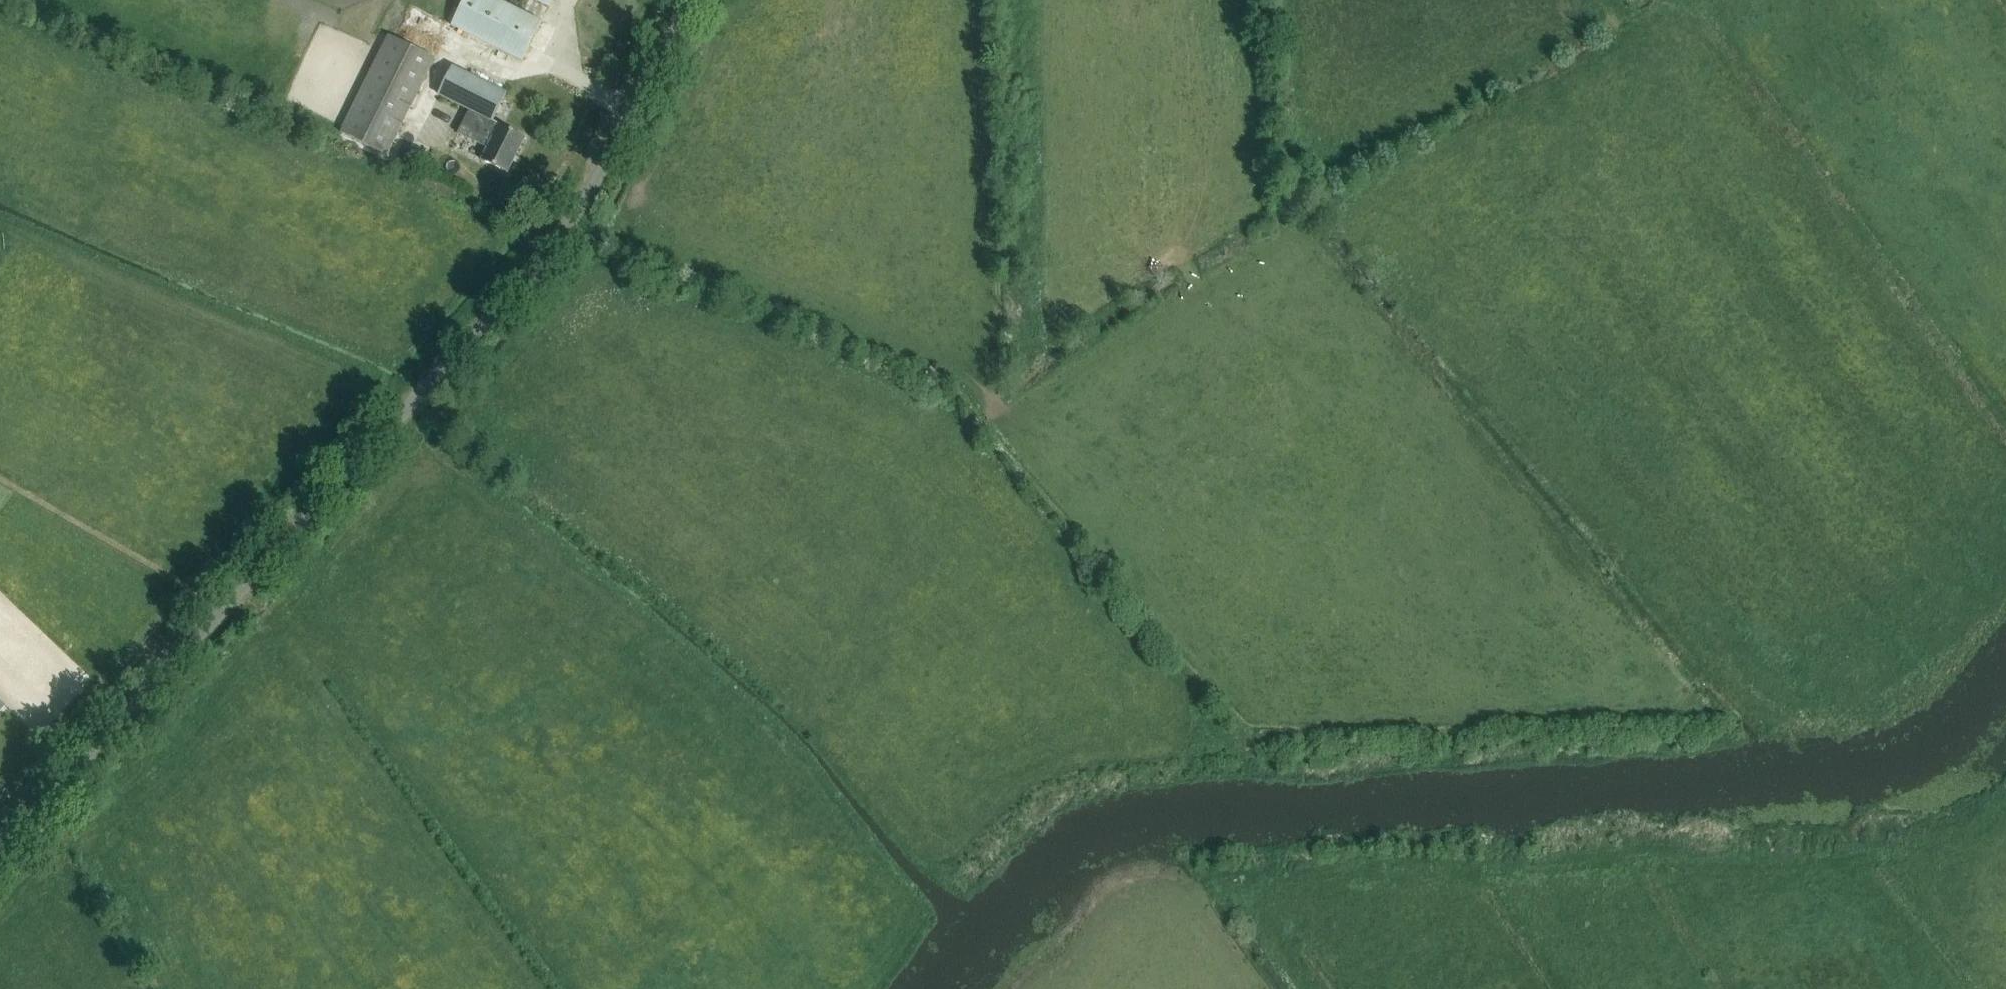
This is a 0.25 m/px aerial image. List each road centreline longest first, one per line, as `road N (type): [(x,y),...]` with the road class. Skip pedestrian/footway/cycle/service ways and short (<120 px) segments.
road 1 (unclassified): [(0,852),(548,258),(575,223),(689,0)]

